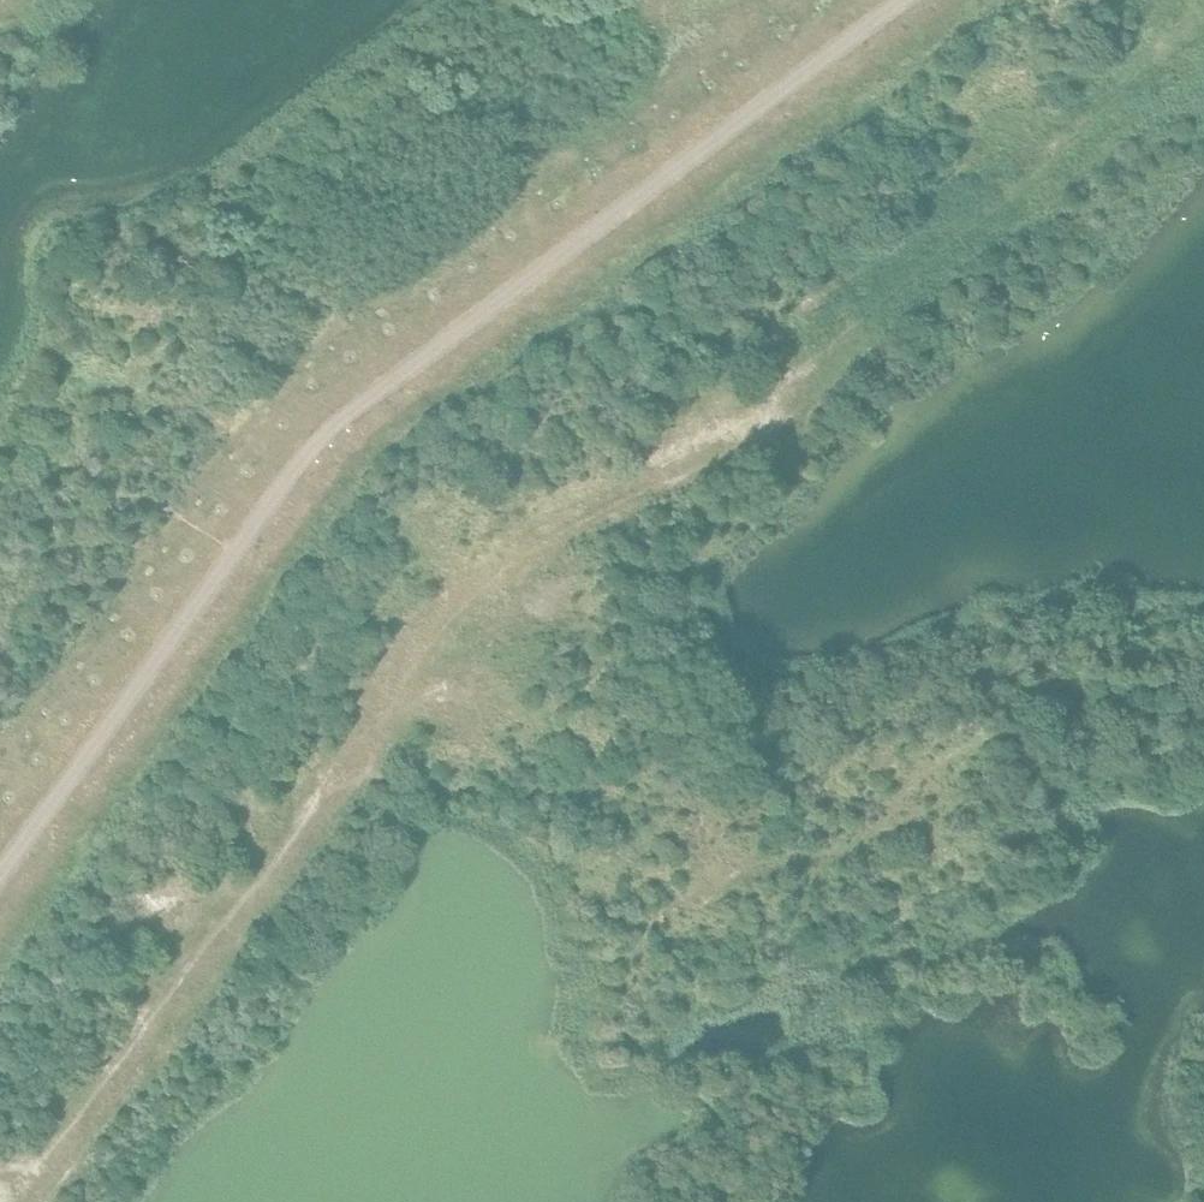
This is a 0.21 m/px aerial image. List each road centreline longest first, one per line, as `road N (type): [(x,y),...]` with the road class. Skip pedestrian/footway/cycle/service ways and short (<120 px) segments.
road 1 (track): [(23,1201),(229,952),(349,780),(397,683),(470,596),(591,513),(735,447),(809,396),(1000,200),(1203,22)]
road 2 (track): [(0,878),(343,428),(408,368),(676,191),(922,0)]
road 3 (track): [(359,759),(531,781),(564,807),(609,910),(662,921),(618,1000),(654,1044),(738,1116),(738,1174),(718,1201)]

